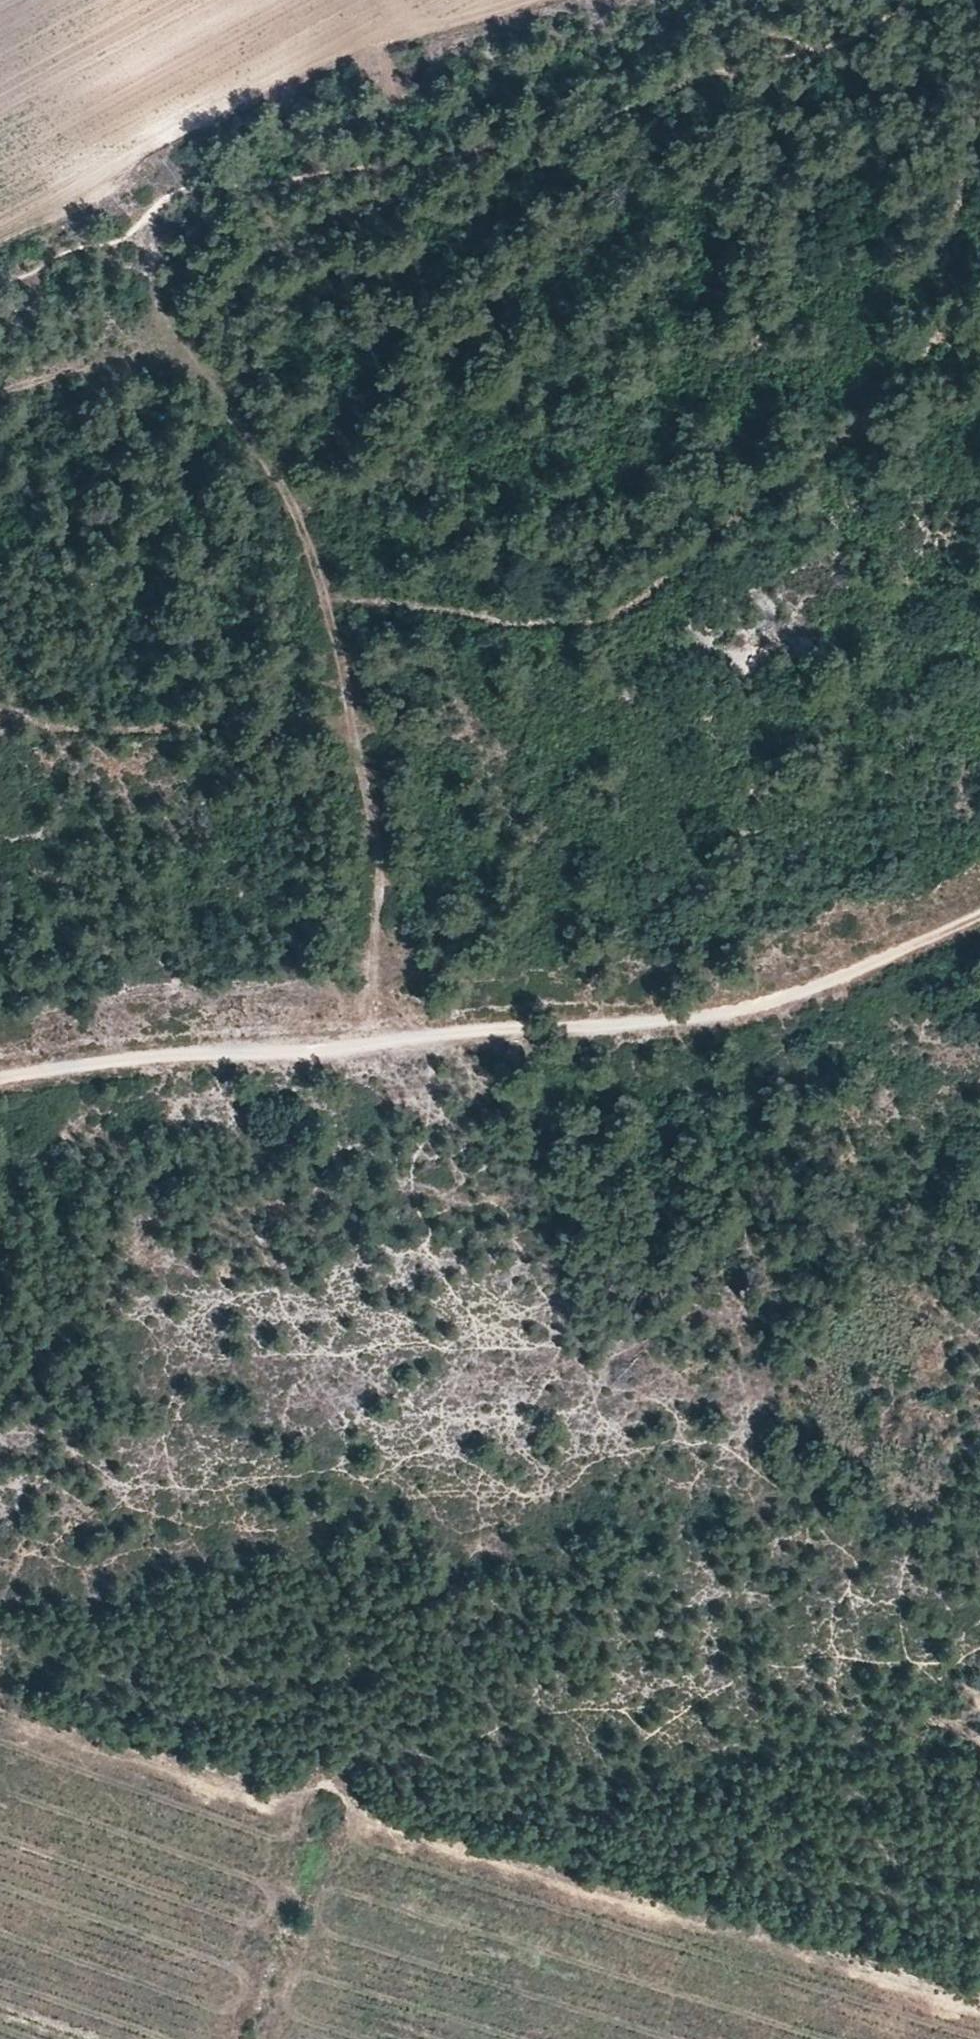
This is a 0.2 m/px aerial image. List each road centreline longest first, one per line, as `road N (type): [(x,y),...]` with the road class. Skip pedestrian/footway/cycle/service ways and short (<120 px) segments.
road 1 (track): [(0,1080),(368,1040),(537,1036),(723,1017),(870,972),(979,923)]

